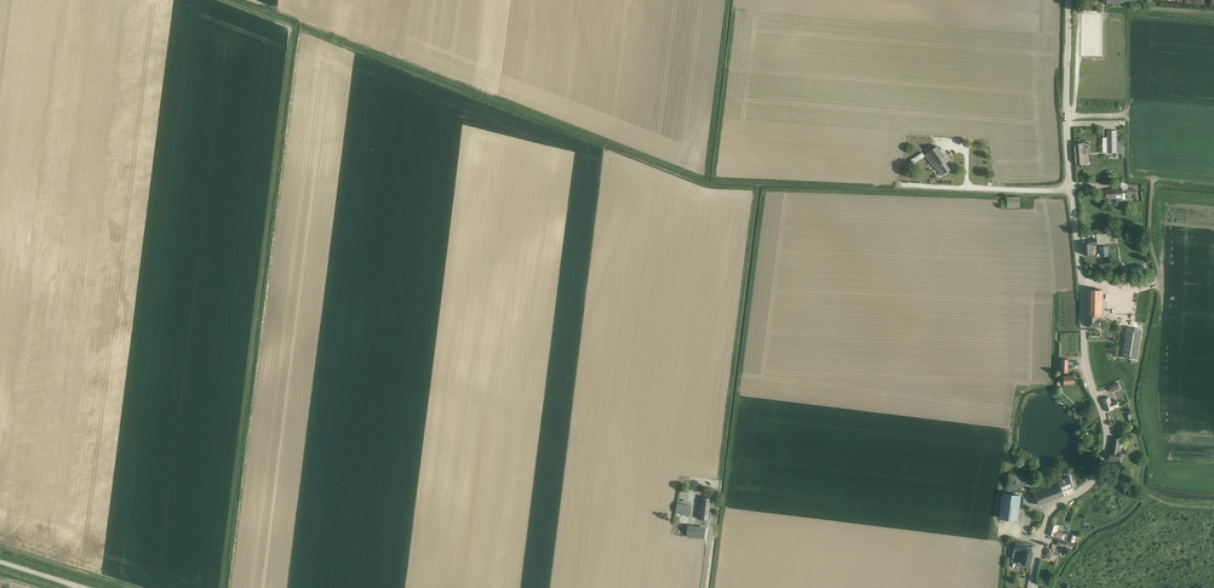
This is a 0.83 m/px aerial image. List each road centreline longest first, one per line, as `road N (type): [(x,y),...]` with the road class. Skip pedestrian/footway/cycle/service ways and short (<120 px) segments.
road 1 (tertiary): [(1032,587),(1050,511),(1090,484),(1105,446),(1083,357),(1065,114),(1065,0)]

